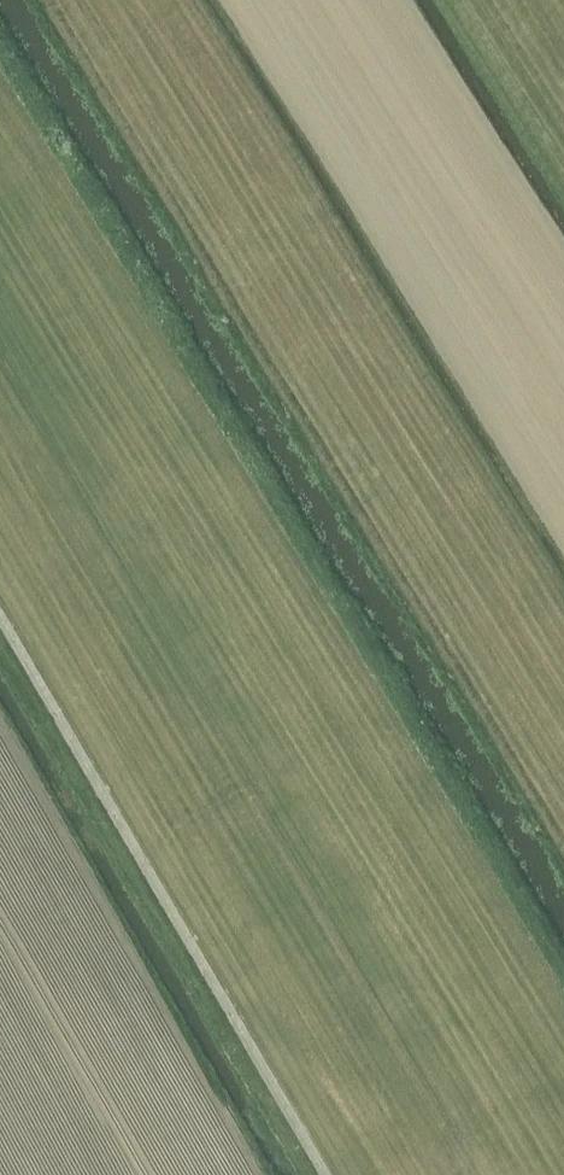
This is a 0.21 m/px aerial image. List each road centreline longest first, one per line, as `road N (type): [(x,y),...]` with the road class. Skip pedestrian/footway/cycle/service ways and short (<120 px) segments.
road 1 (track): [(326,1174),(0,614)]

